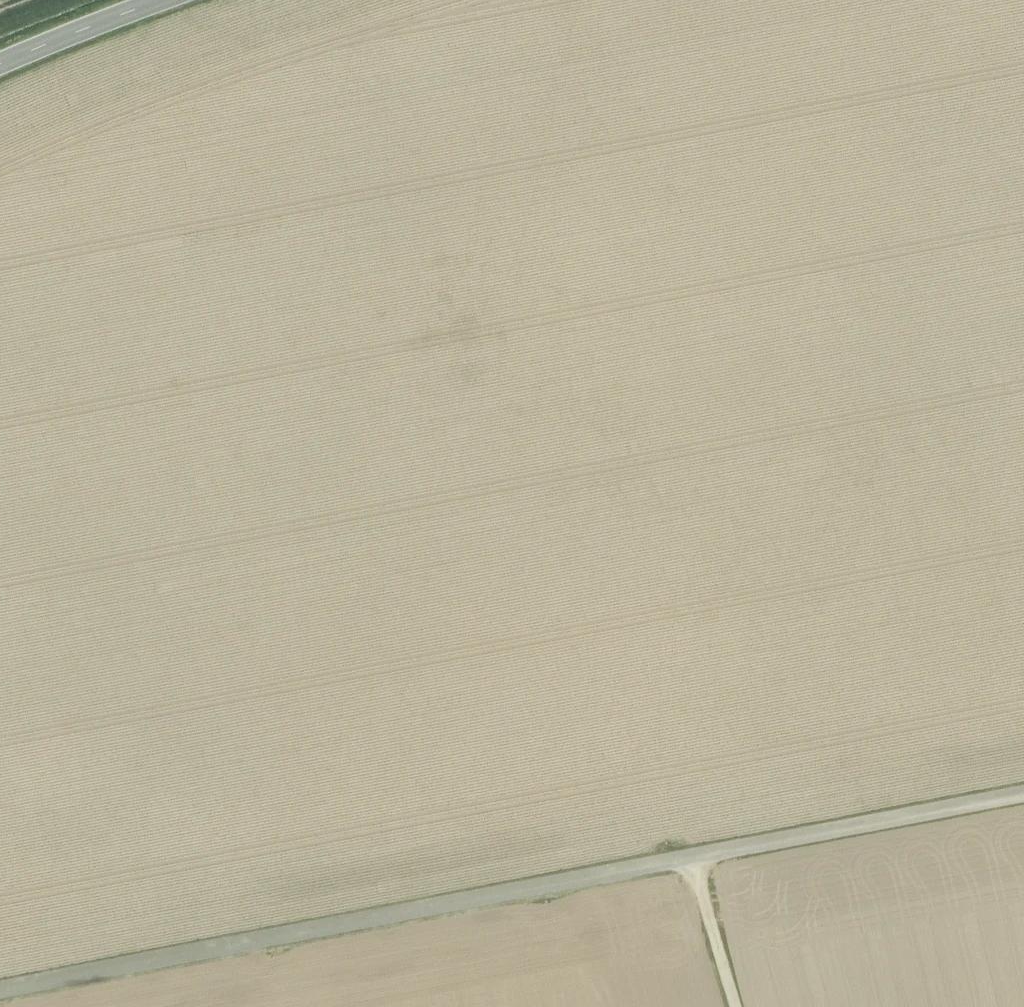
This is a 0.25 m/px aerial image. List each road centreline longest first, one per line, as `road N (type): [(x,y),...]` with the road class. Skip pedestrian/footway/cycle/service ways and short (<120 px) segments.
road 1 (unclassified): [(1023,791),(0,989)]
road 2 (tertiary): [(0,64),(166,0)]
road 3 (track): [(746,1006),(703,851)]

